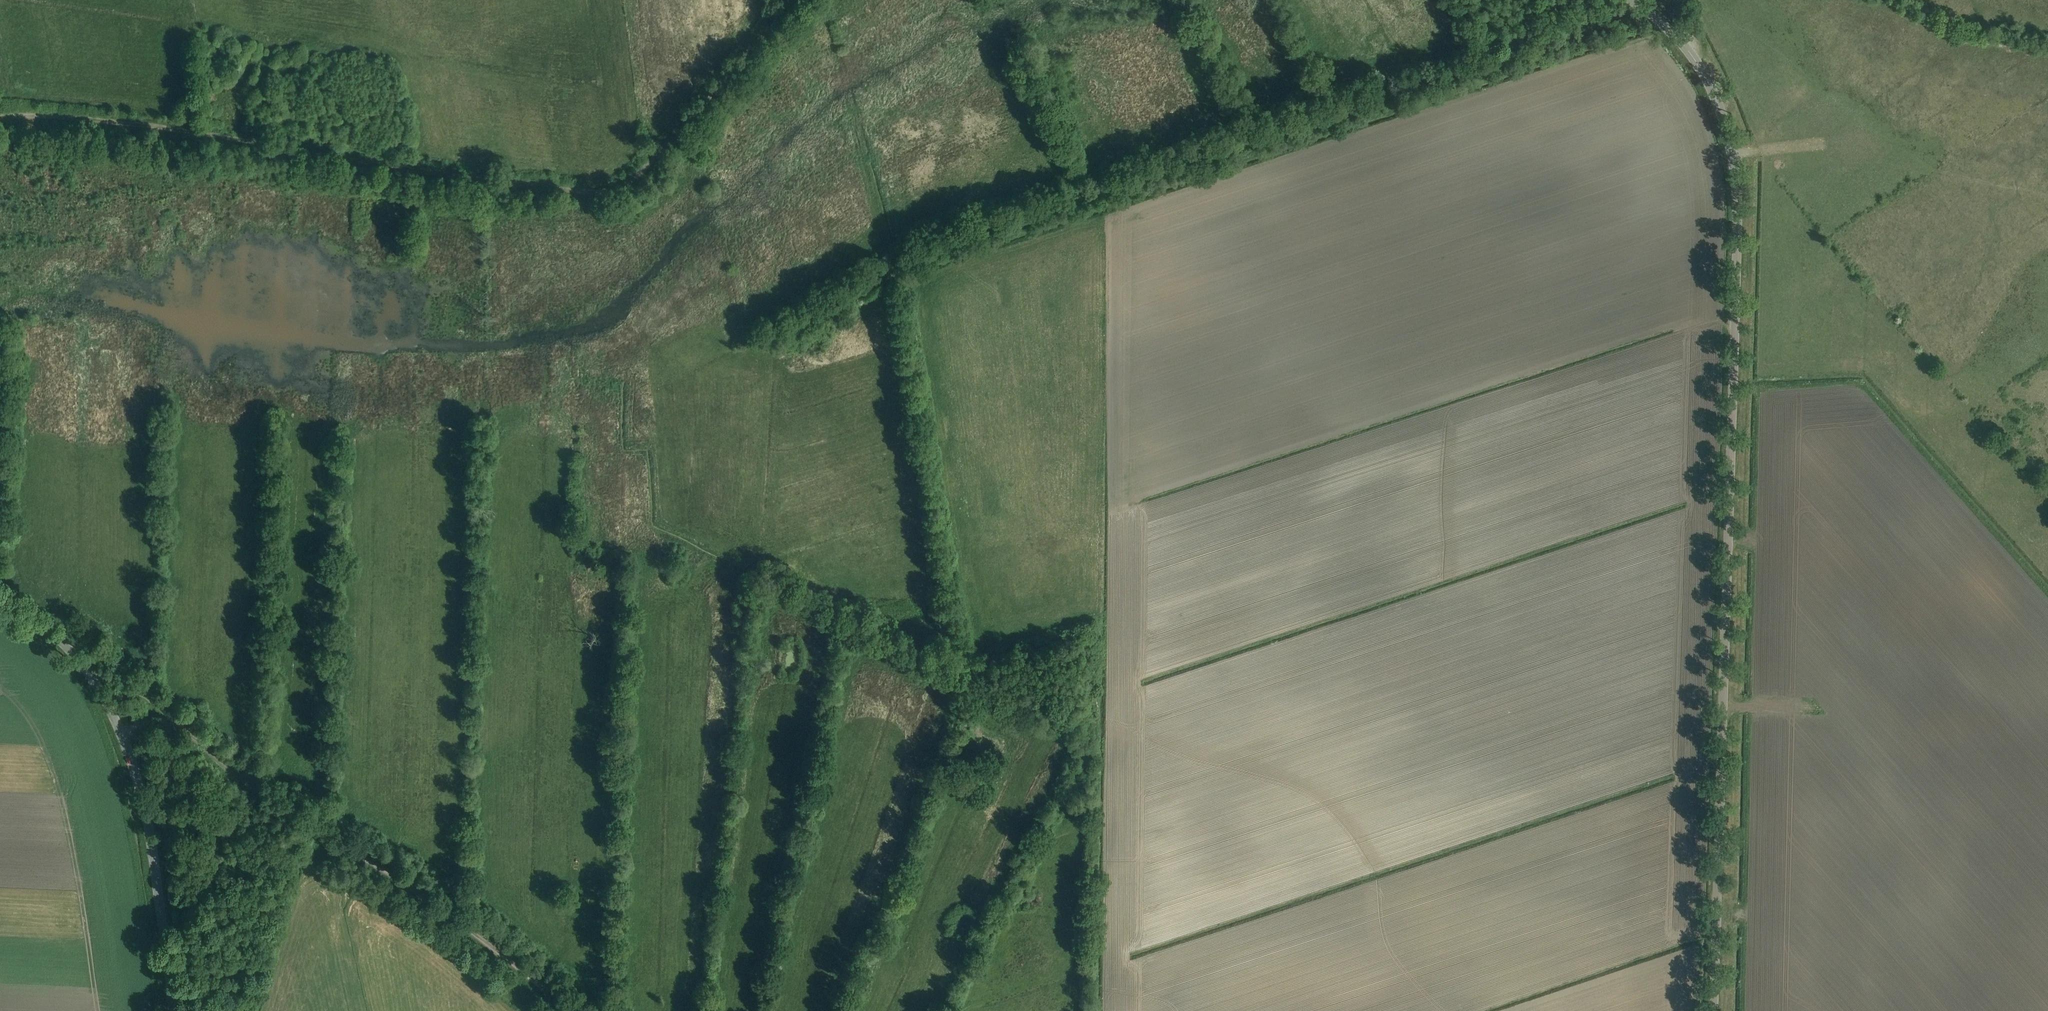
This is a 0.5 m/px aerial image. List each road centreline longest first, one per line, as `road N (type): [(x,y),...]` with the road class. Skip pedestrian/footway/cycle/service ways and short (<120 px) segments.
road 1 (tertiary): [(1713,1010),(1736,189),(1722,115),(1698,66),(1629,0)]
road 2 (track): [(0,116),(54,114),(454,177),(604,192),(634,179),(791,0)]
road 3 (track): [(889,304),(894,271),(951,240),(1458,73)]
road 4 (track): [(571,1010),(413,888),(297,817),(184,729),(159,719),(122,733)]
road 5 (tertiary): [(174,1010),(142,795),(122,733),(67,649),(26,610),(0,597)]
road 6 (track): [(1458,73),(1644,9)]

